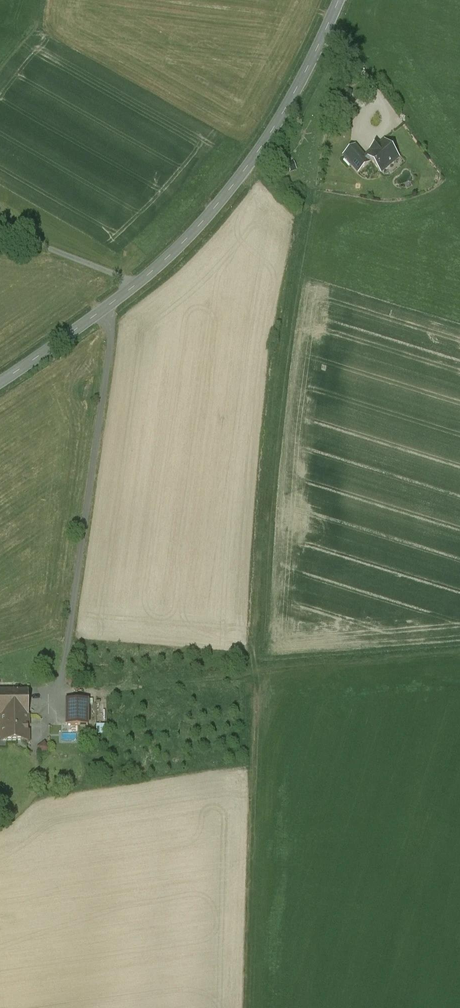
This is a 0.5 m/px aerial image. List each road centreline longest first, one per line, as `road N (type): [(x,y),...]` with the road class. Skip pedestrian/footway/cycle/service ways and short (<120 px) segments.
road 1 (tertiary): [(339,0),(277,123),(210,214),(136,285),(0,383)]
road 2 (track): [(104,310),(111,344),(65,674)]

